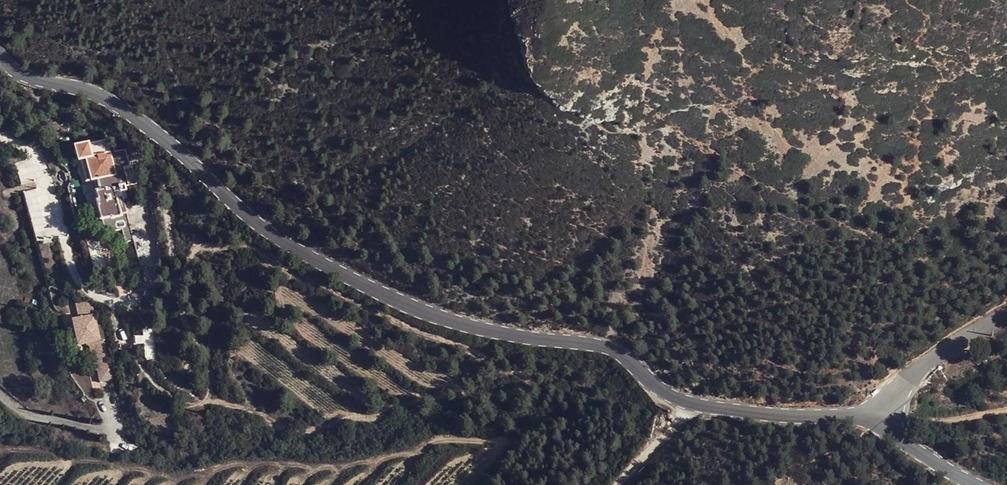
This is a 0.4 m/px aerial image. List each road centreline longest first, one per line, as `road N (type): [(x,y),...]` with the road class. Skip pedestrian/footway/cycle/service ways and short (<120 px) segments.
road 1 (tertiary): [(873,411),(700,405),(664,392),(606,346),(494,331),(413,306),(284,240),(129,113),(82,87),(9,66),(0,52)]
road 2 (unclassified): [(1006,314),(928,361),(873,411)]
road 3 (track): [(1006,409),(937,418),(873,411)]
road 4 (tertiary): [(873,411),(907,444),(976,484)]

